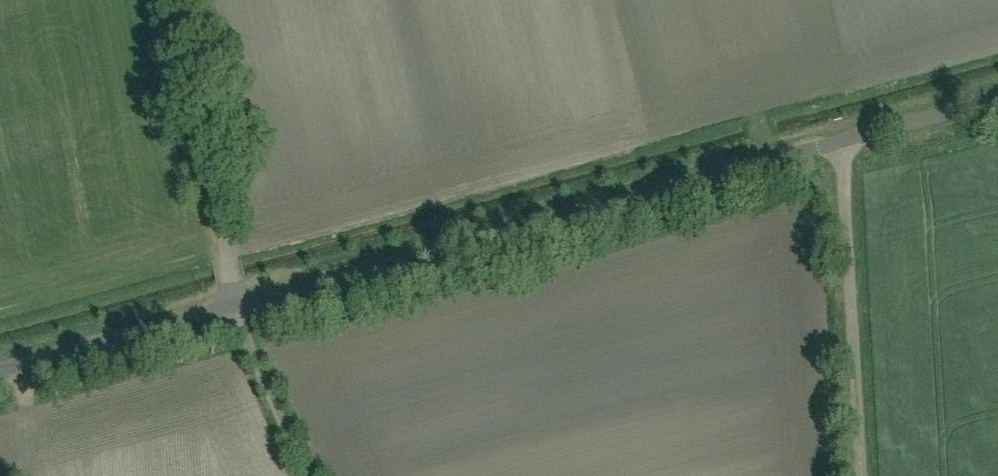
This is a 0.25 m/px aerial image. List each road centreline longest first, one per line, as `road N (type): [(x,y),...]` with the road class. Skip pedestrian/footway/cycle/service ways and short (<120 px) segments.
road 1 (residential): [(0,363),(842,139)]
road 2 (track): [(306,475),(227,301),(174,0)]
road 3 (residential): [(861,475),(842,139)]
road 4 (residential): [(842,139),(997,95)]

